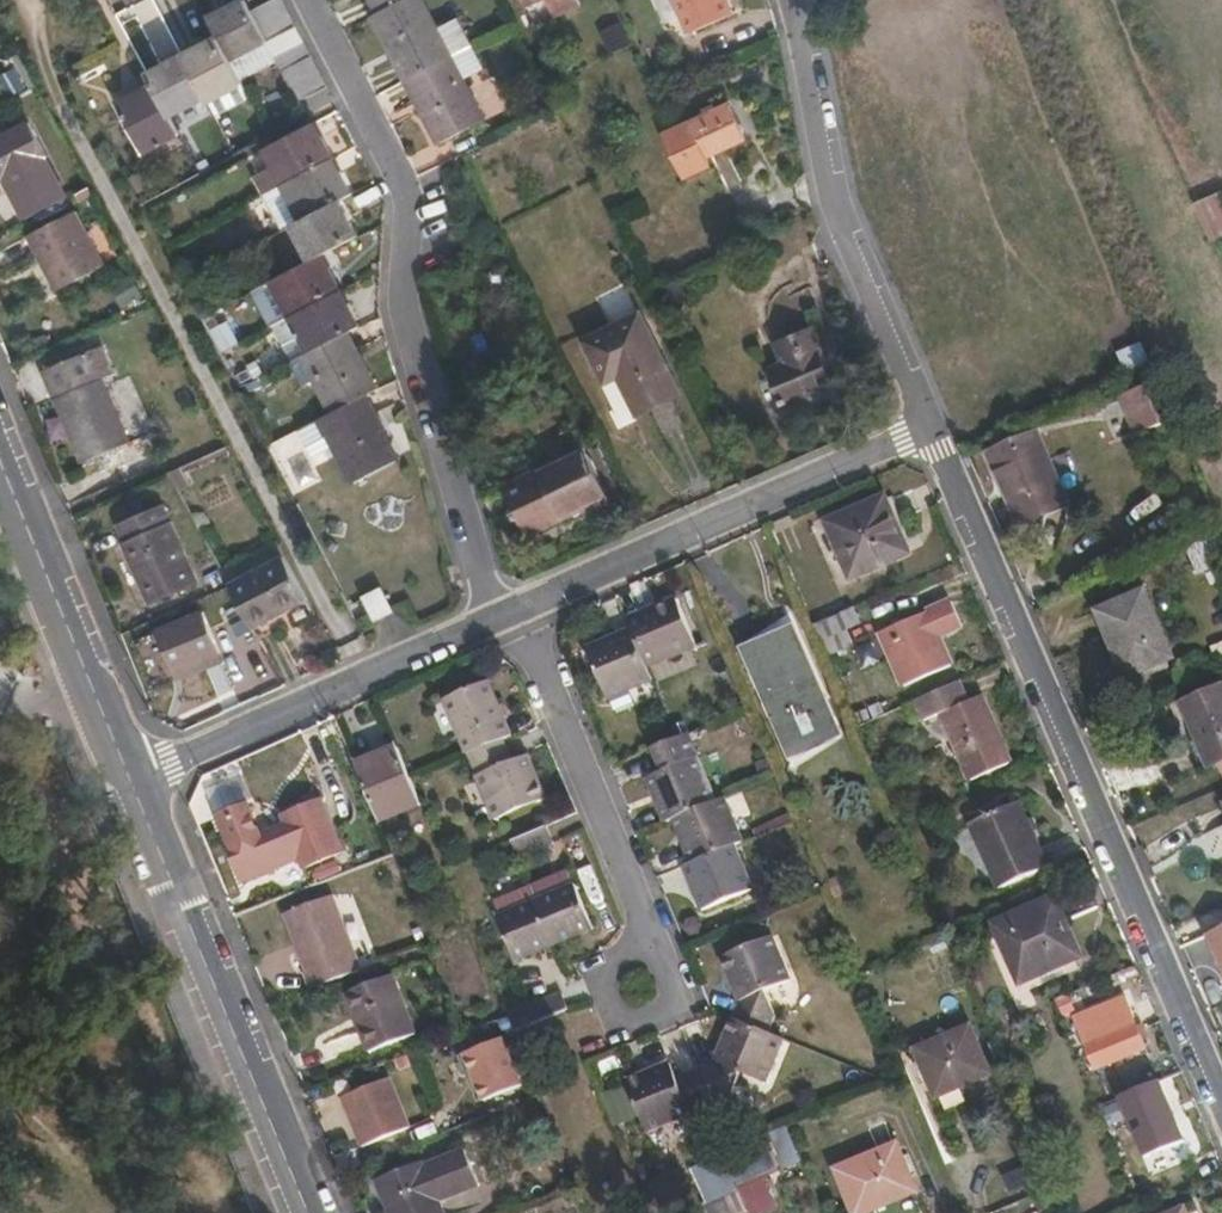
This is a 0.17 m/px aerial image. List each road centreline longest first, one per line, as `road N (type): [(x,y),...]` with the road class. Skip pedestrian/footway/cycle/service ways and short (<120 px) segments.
road 1 (residential): [(933,429),(1221,1113)]
road 2 (residential): [(500,619),(395,285),(402,186),(302,0)]
road 3 (residential): [(138,777),(321,1212)]
road 4 (residential): [(796,0),(833,204),(933,429)]
road 5 (residential): [(519,611),(933,429)]
road 6 (residential): [(519,611),(646,910),(639,1001)]
road 7 (residential): [(138,777),(500,619)]
road 8 (residential): [(0,462),(138,777)]

